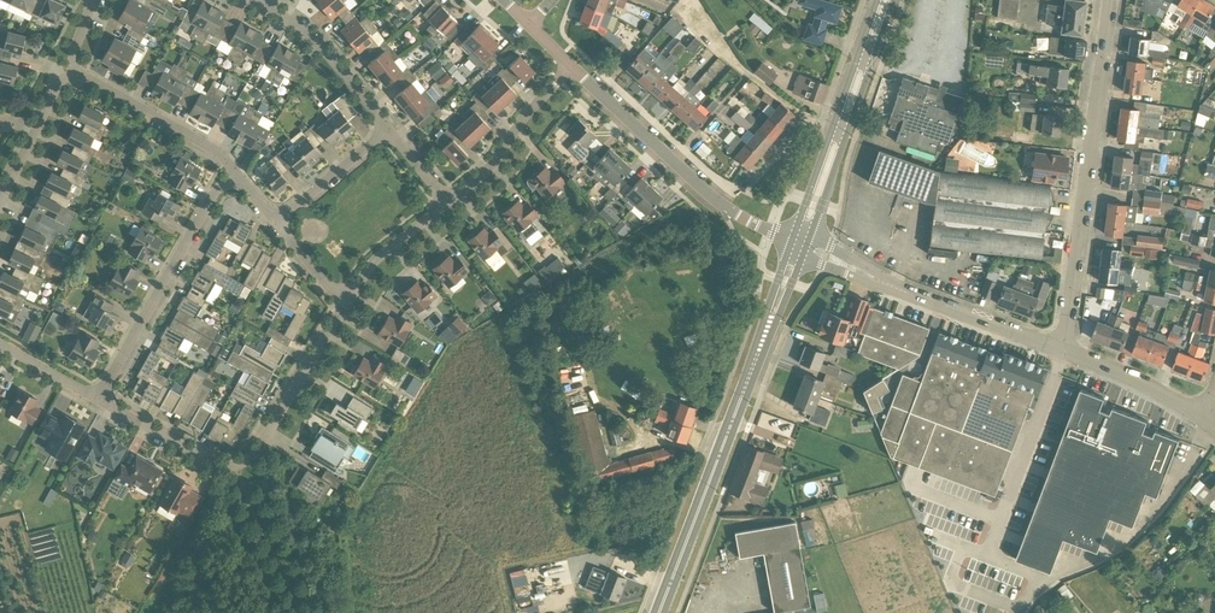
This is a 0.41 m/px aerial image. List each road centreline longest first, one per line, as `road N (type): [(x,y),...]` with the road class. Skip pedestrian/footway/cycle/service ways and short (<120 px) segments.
road 1 (primary): [(659,612),(799,245)]
road 2 (residential): [(1064,352),(1110,0)]
road 3 (residential): [(799,245),(709,195),(573,67)]
road 4 (residential): [(1064,352),(799,245)]
road 5 (residential): [(98,400),(212,197),(240,176)]
road 6 (primary): [(799,245),(884,0)]
road 7 (residential): [(240,176),(202,142),(77,72)]
road 8 (residential): [(239,465),(259,449),(345,306)]
road 9 (residential): [(388,128),(337,61),(254,0)]
road 10 (residential): [(448,203),(493,163),(573,67)]
road 11 (track): [(298,612),(239,465)]
road 12 (residential): [(239,465),(211,463),(98,400)]
road 13 (residential): [(0,201),(57,87),(77,72)]
road 14 (residential): [(1199,414),(1064,352)]
road 15 (residential): [(345,306),(375,262),(448,203)]
road 16 (residential): [(278,223),(388,128)]

